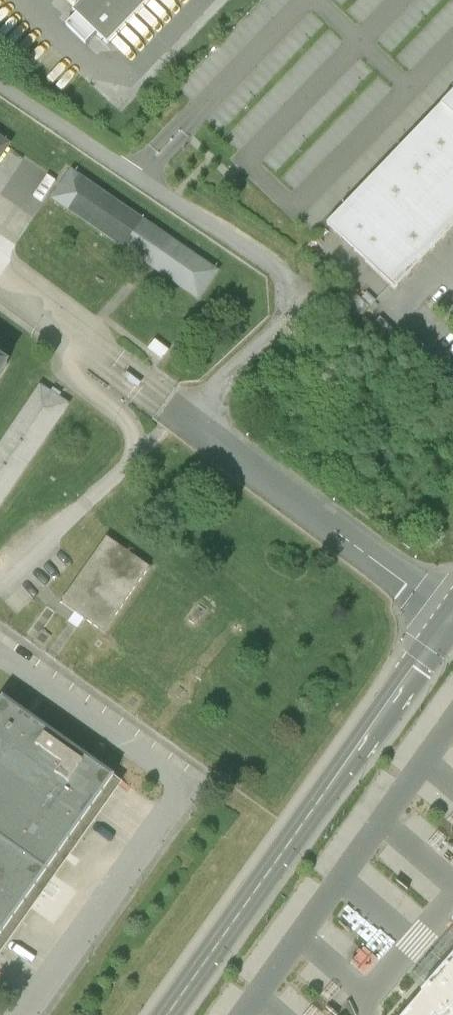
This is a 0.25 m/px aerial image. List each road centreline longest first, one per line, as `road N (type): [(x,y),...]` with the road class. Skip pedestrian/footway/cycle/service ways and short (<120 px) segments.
road 1 (unclassified): [(451,618),(191,415),(280,321),(286,288),(274,266),(0,87)]
road 2 (secondary): [(168,1014),(451,618)]

